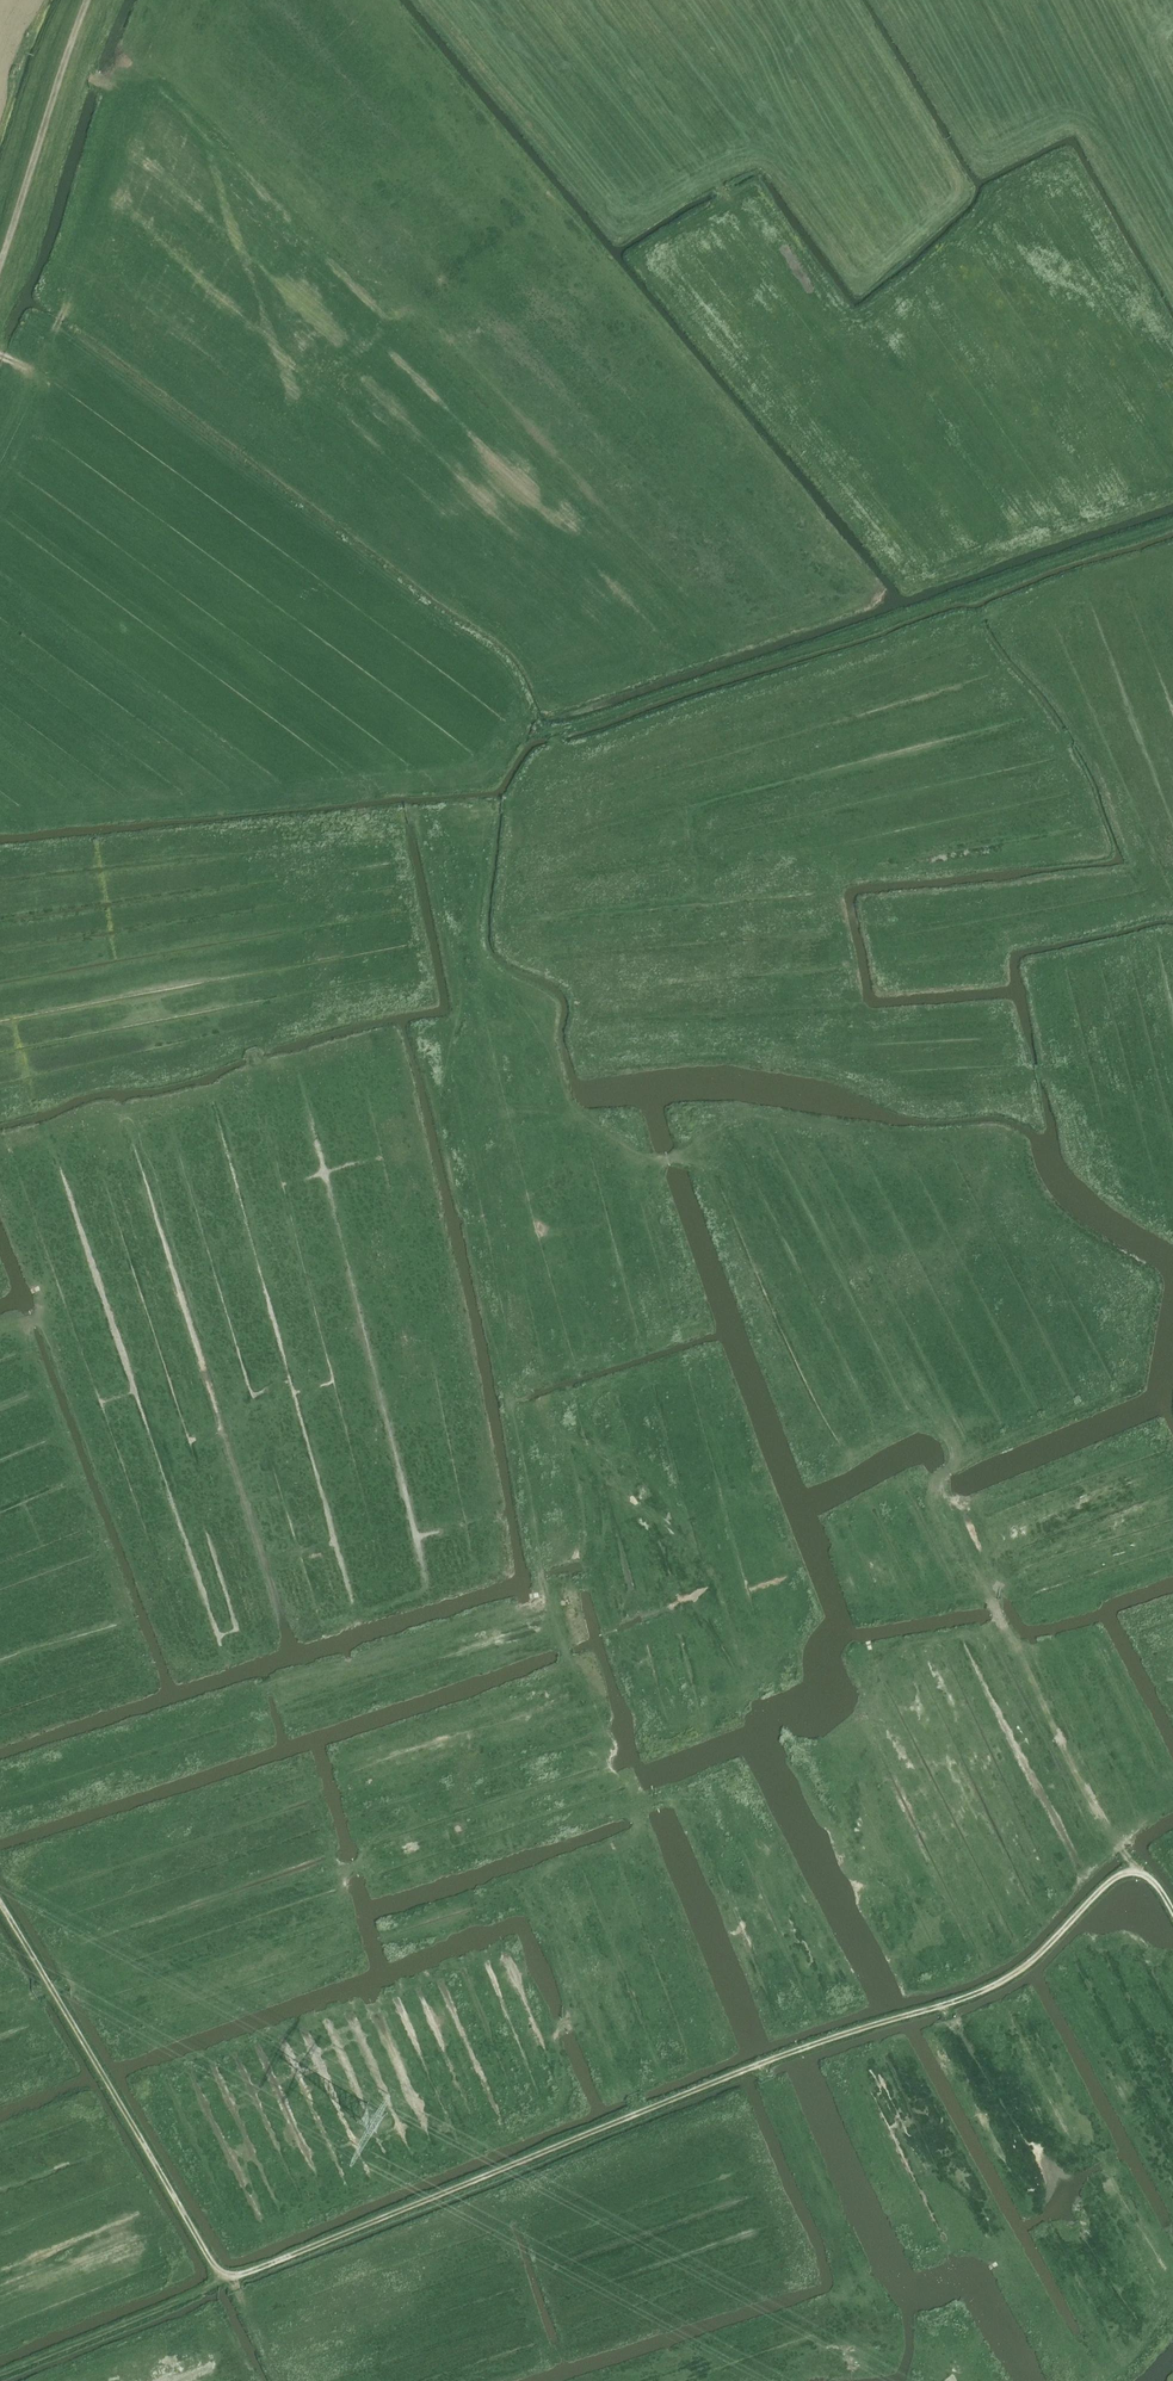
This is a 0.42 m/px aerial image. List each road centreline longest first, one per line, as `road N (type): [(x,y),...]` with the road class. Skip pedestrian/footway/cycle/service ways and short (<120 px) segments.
road 1 (track): [(1172,1912),(1148,1877),(1115,1877),(1027,1966),(988,1988),(782,2056),(233,2275),(213,2263),(0,1902)]
road 2 (track): [(0,278),(91,0)]

